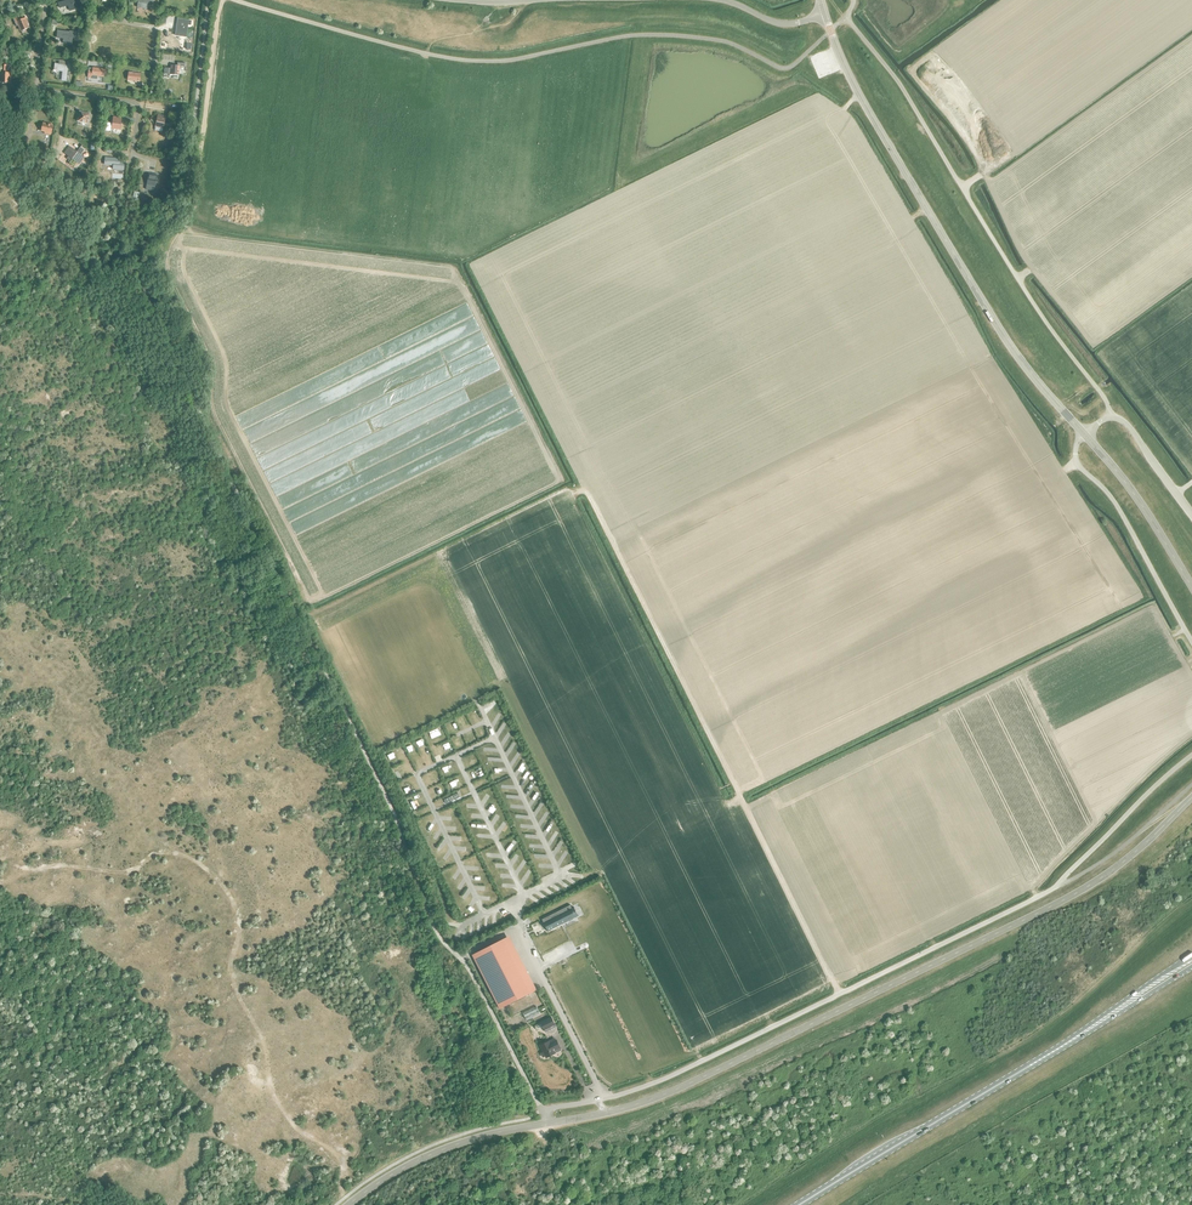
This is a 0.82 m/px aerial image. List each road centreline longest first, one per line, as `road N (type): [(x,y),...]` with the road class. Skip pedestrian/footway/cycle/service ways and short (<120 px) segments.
road 1 (unclassified): [(545,1124),(544,1110),(641,1089),(708,1060),(1057,886),(1191,756)]
road 2 (unclassified): [(545,1124),(654,1097),(1051,904),(1108,872),(1191,797)]
road 3 (track): [(350,1204),(341,1160),(293,1124),(273,1096),(265,1043),(231,970),(237,922),(214,876),(164,852),(123,872),(61,865),(32,871),(0,860)]
road 4 (tertiary): [(1083,433),(997,326),(860,95),(825,13)]
road 5 (primary): [(799,1204),(1110,1016)]
road 6 (unclassified): [(1191,642),(1116,505),(1078,466),(1083,433)]
road 7 (track): [(840,994),(742,800)]
road 8 (unclassified): [(348,1204),(442,1150),(545,1124)]
road 9 (tertiary): [(1191,588),(1140,502),(1083,433)]
road 10 (unclassified): [(1191,515),(1122,420),(1110,416),(1083,433)]

